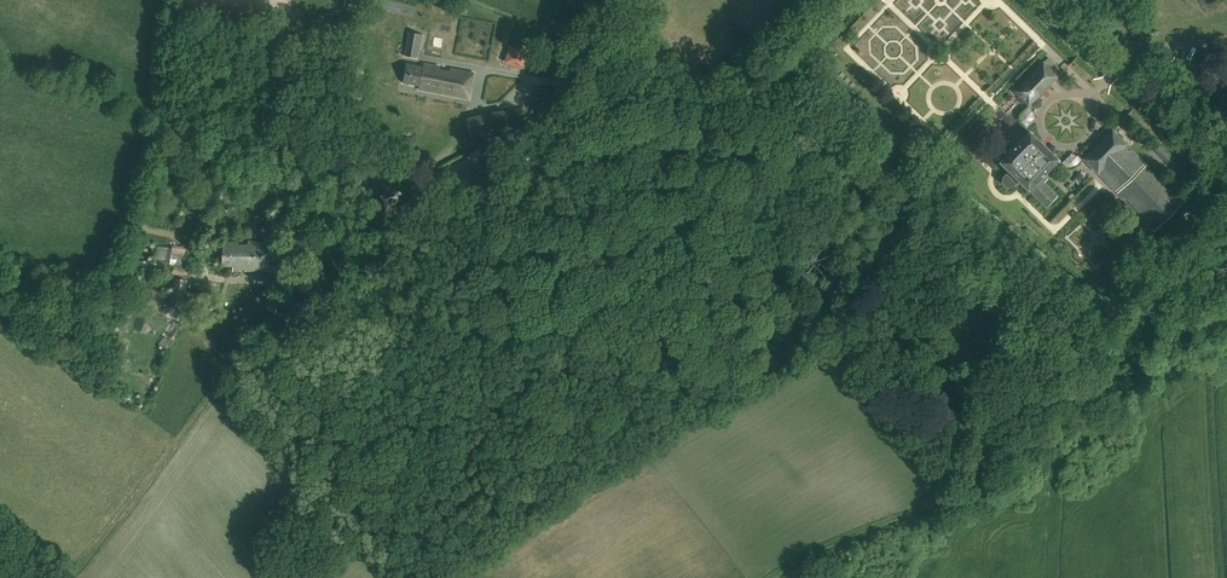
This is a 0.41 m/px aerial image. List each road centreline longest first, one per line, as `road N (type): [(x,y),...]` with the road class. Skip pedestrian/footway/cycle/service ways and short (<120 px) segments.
road 1 (track): [(608,0),(541,113),(420,187),(359,279),(314,310)]

